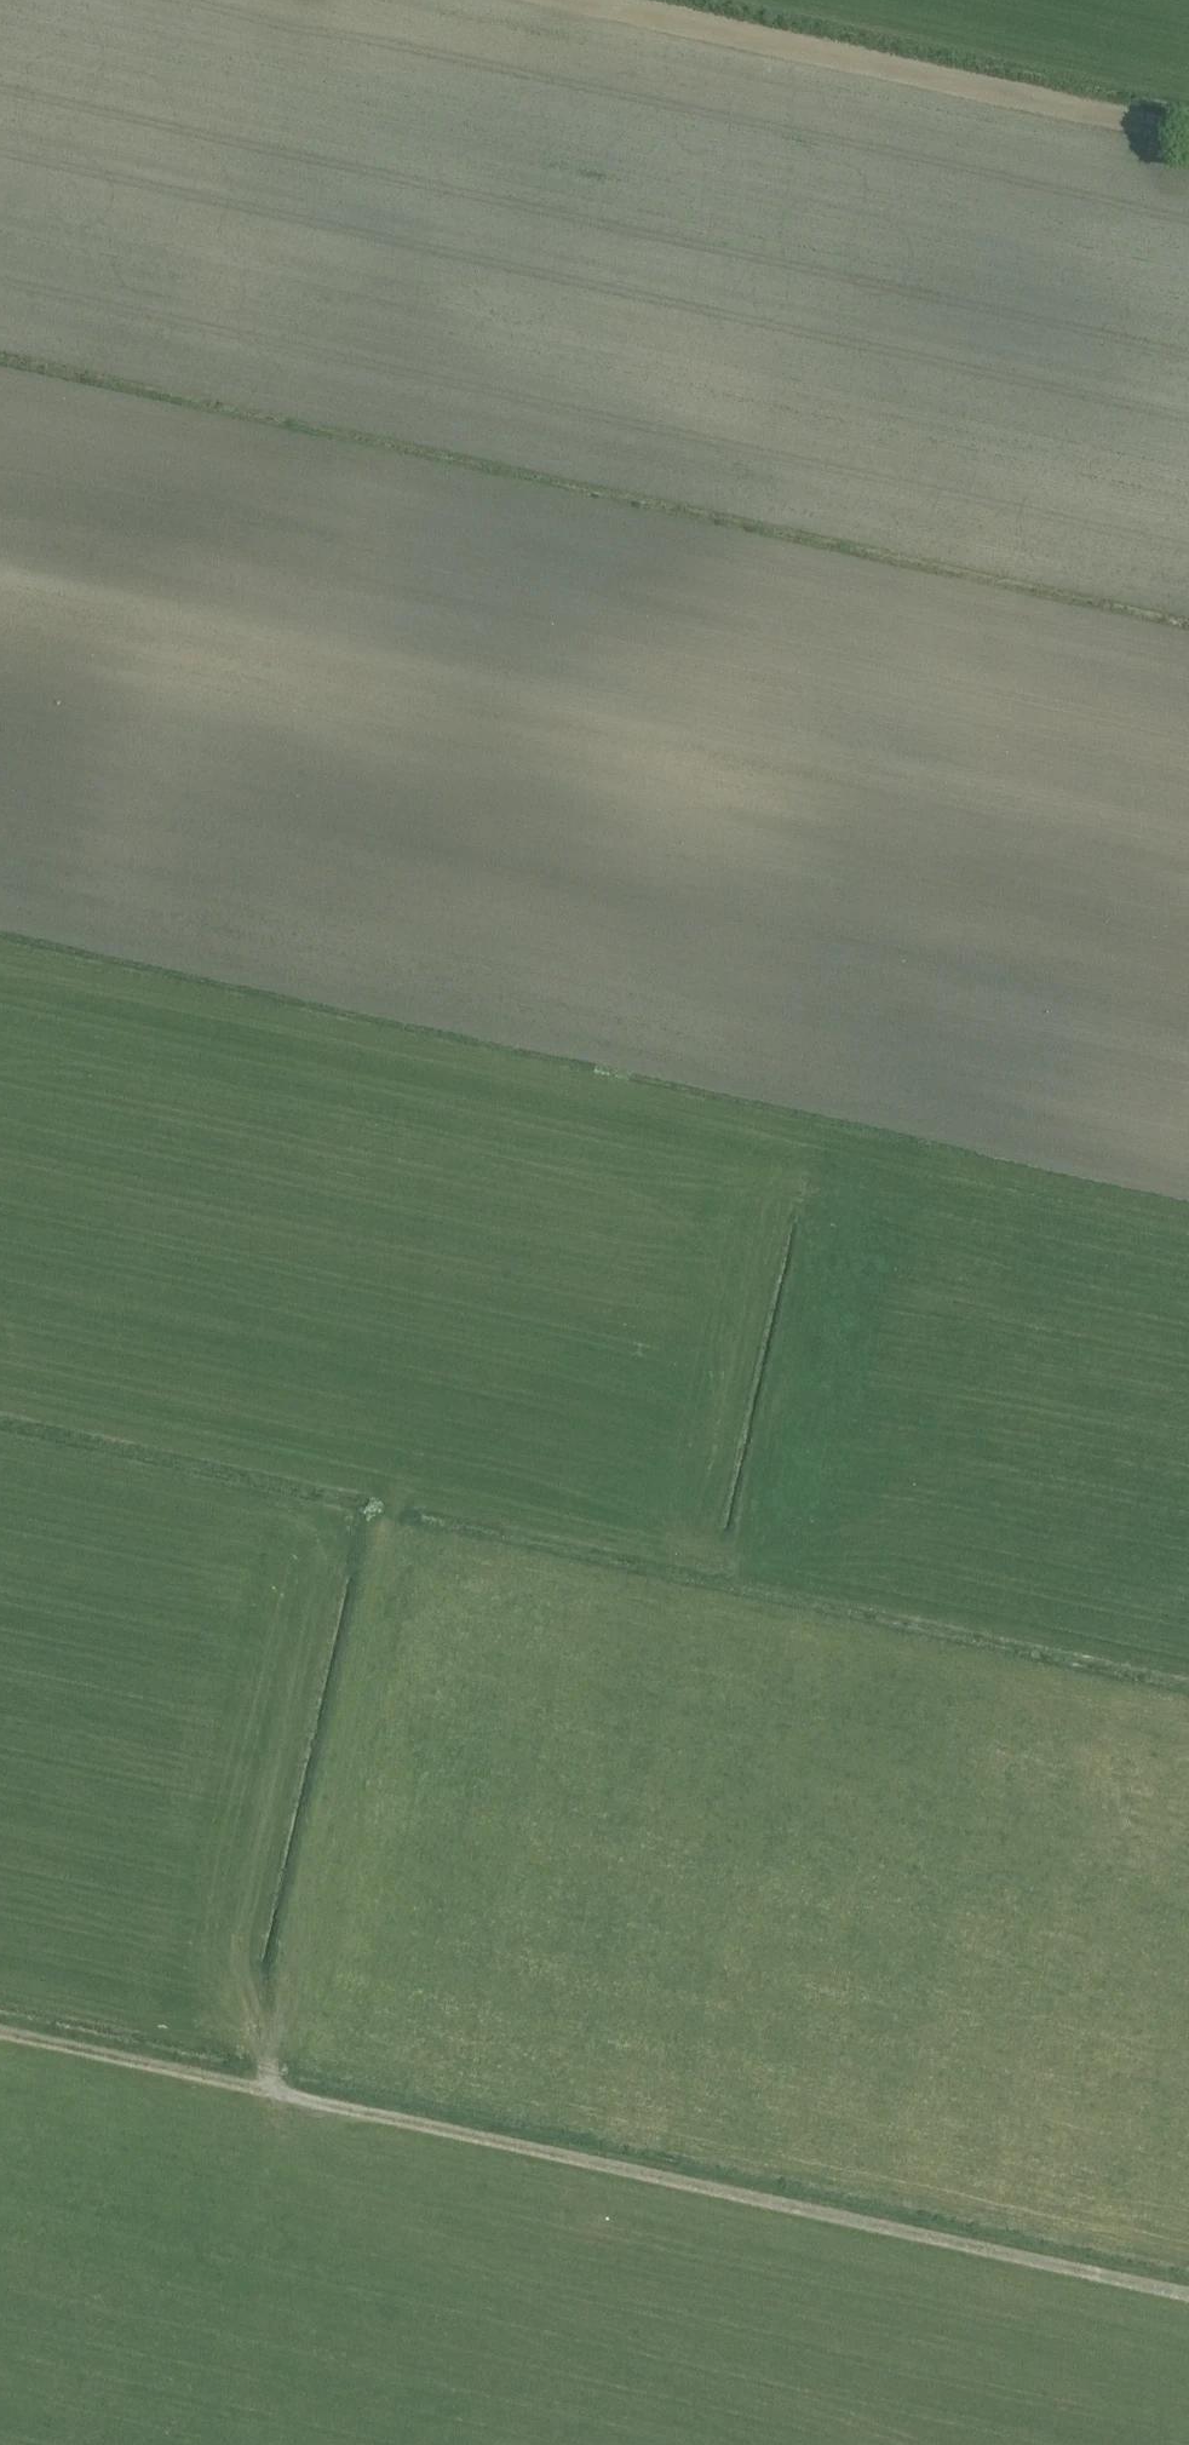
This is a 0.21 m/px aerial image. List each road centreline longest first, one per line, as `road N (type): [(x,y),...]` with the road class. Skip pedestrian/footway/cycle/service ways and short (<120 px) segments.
road 1 (track): [(1188,2296),(0,2031)]
road 2 (track): [(1188,135),(588,0)]

